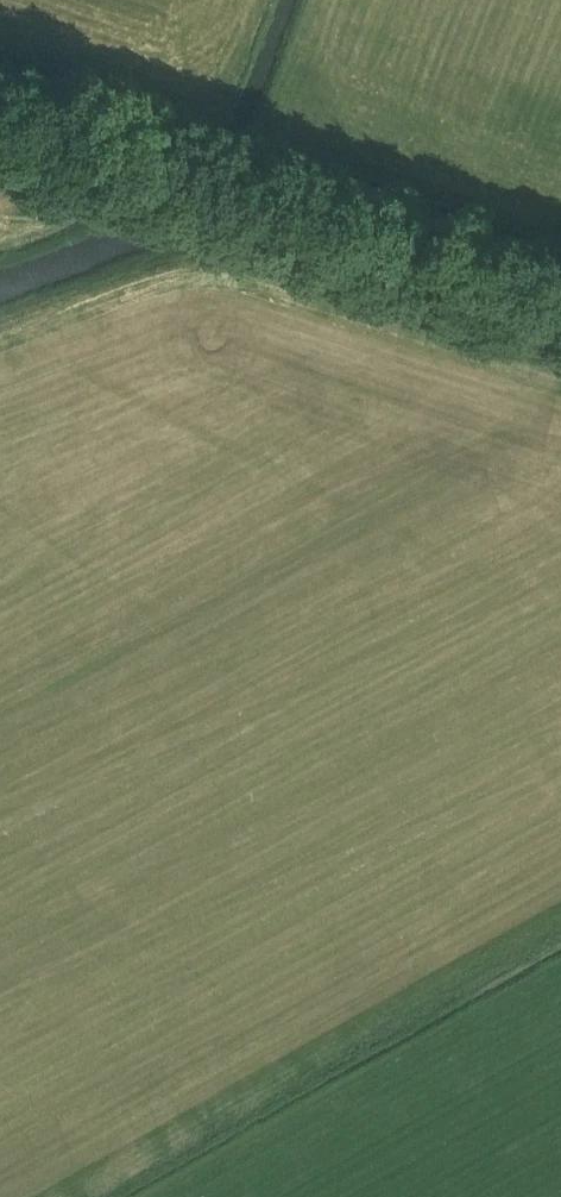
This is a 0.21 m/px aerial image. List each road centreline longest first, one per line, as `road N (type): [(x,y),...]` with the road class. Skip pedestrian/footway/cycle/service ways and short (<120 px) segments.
road 1 (track): [(0,106),(560,288)]

